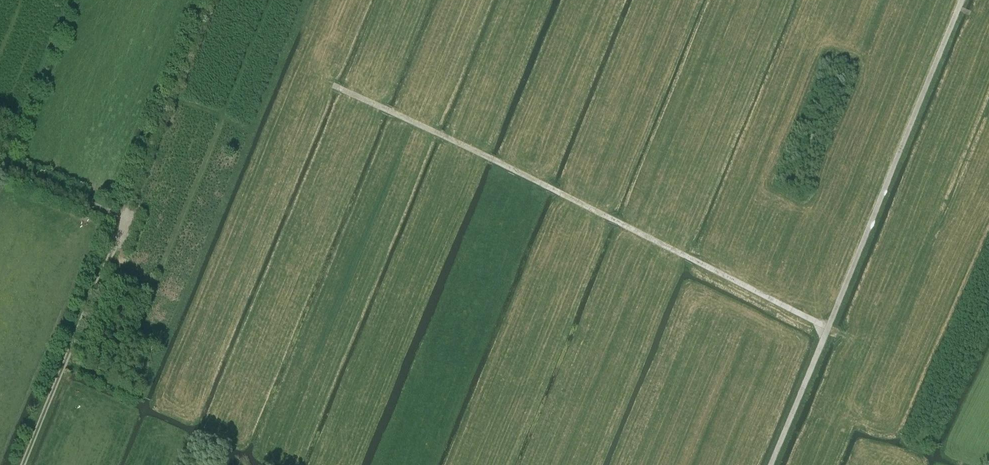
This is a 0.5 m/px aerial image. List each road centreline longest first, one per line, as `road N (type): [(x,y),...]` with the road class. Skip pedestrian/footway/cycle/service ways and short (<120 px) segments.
road 1 (track): [(826,328),(338,88)]
road 2 (track): [(22,464),(218,0)]
road 3 (track): [(770,464),(961,0)]
road 4 (track): [(127,218),(0,162)]

